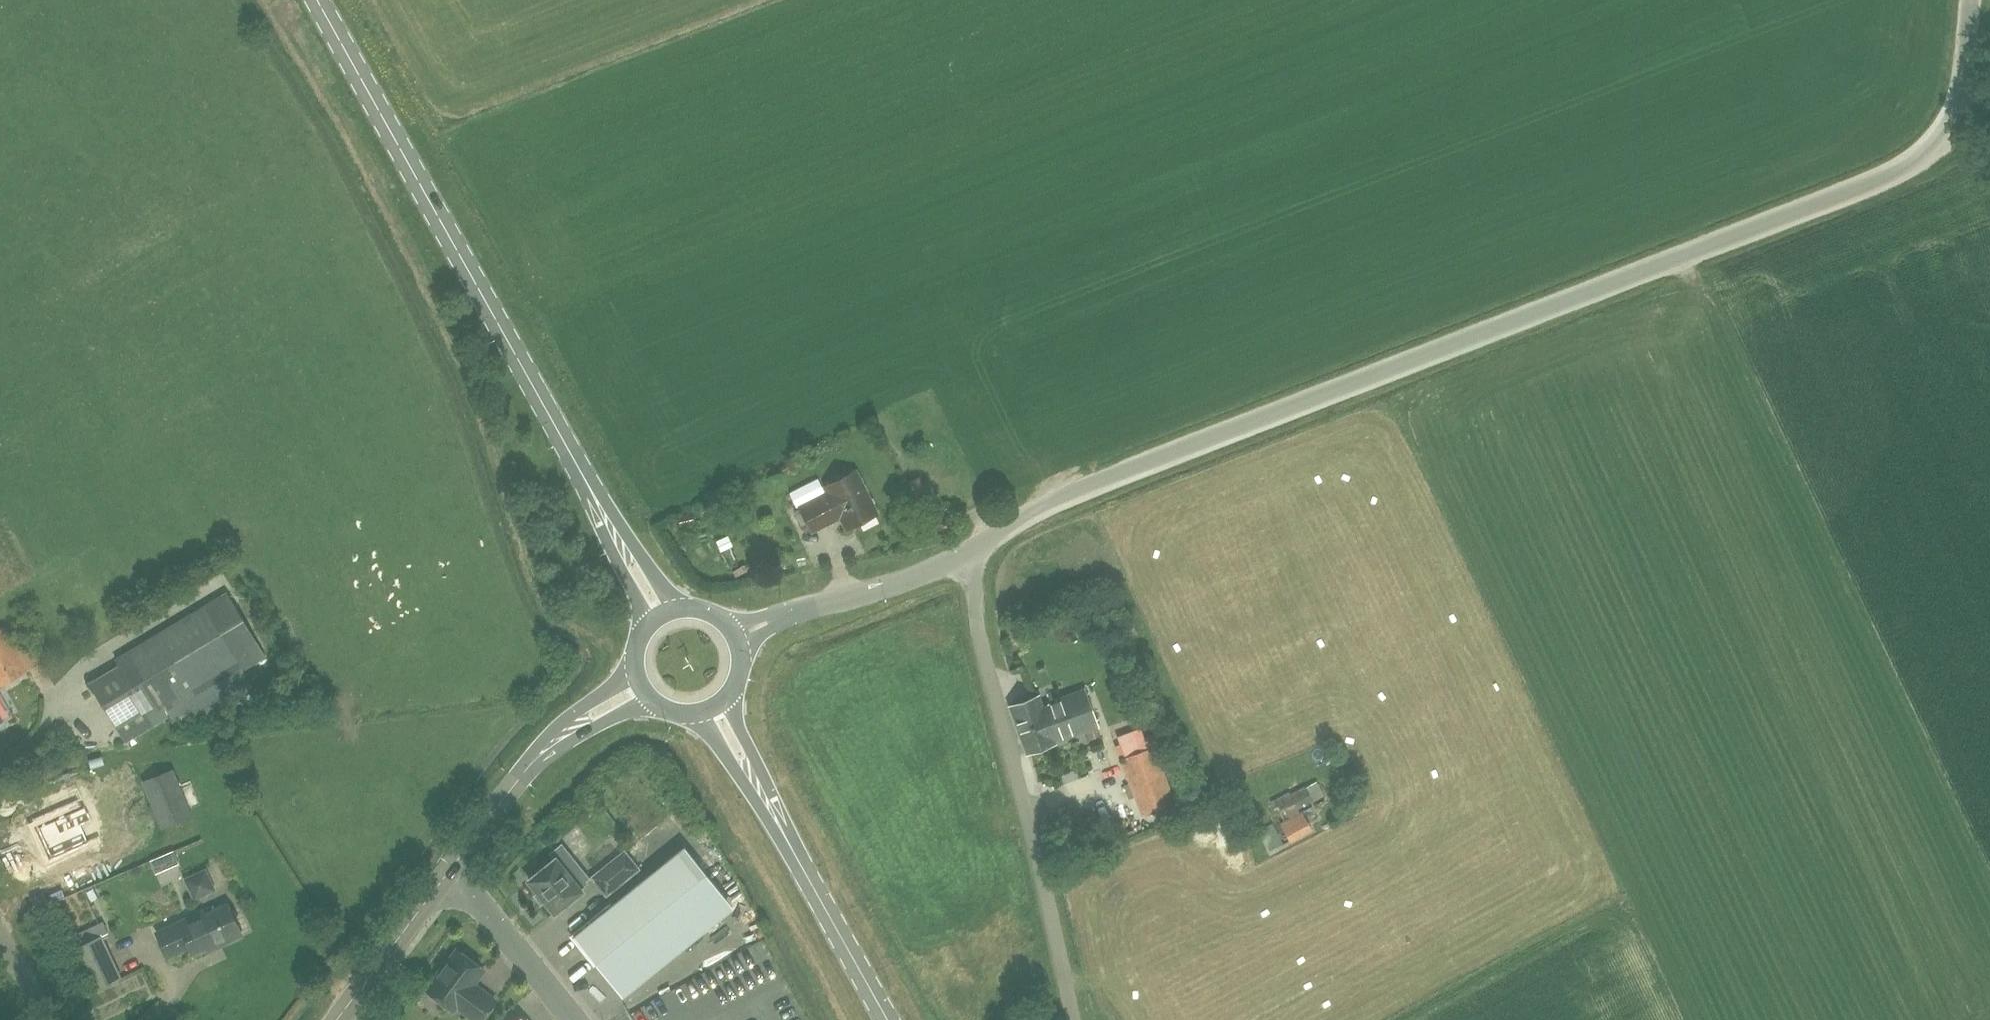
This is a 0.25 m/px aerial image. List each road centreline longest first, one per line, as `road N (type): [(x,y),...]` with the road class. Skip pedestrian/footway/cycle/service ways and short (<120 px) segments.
road 1 (unclassified): [(968,557),(1053,499),(1917,163),(1953,125),(1970,0)]
road 2 (secondary): [(663,617),(318,0)]
road 3 (unclassified): [(1073,1019),(979,646),(968,557)]
road 4 (secondary): [(894,1019),(716,708)]
road 5 (tertiary): [(451,867),(558,741),(643,689)]
road 6 (unclassified): [(735,637),(968,557)]
road 7 (unclassified): [(580,1019),(451,867)]
road 8 (tertiary): [(335,1019),(451,867)]

